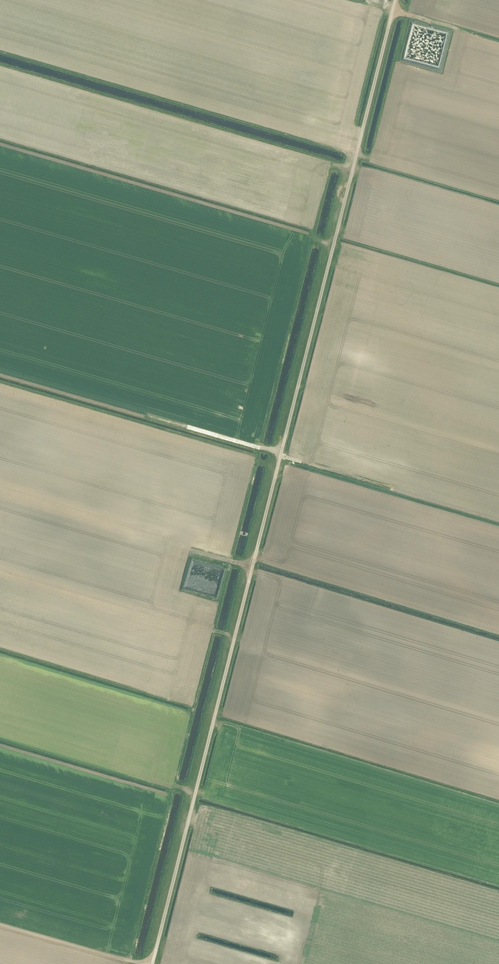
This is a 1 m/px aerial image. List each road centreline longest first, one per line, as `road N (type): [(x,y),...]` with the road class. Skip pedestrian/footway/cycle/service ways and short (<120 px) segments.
road 1 (unclassified): [(152,963),(395,0)]

